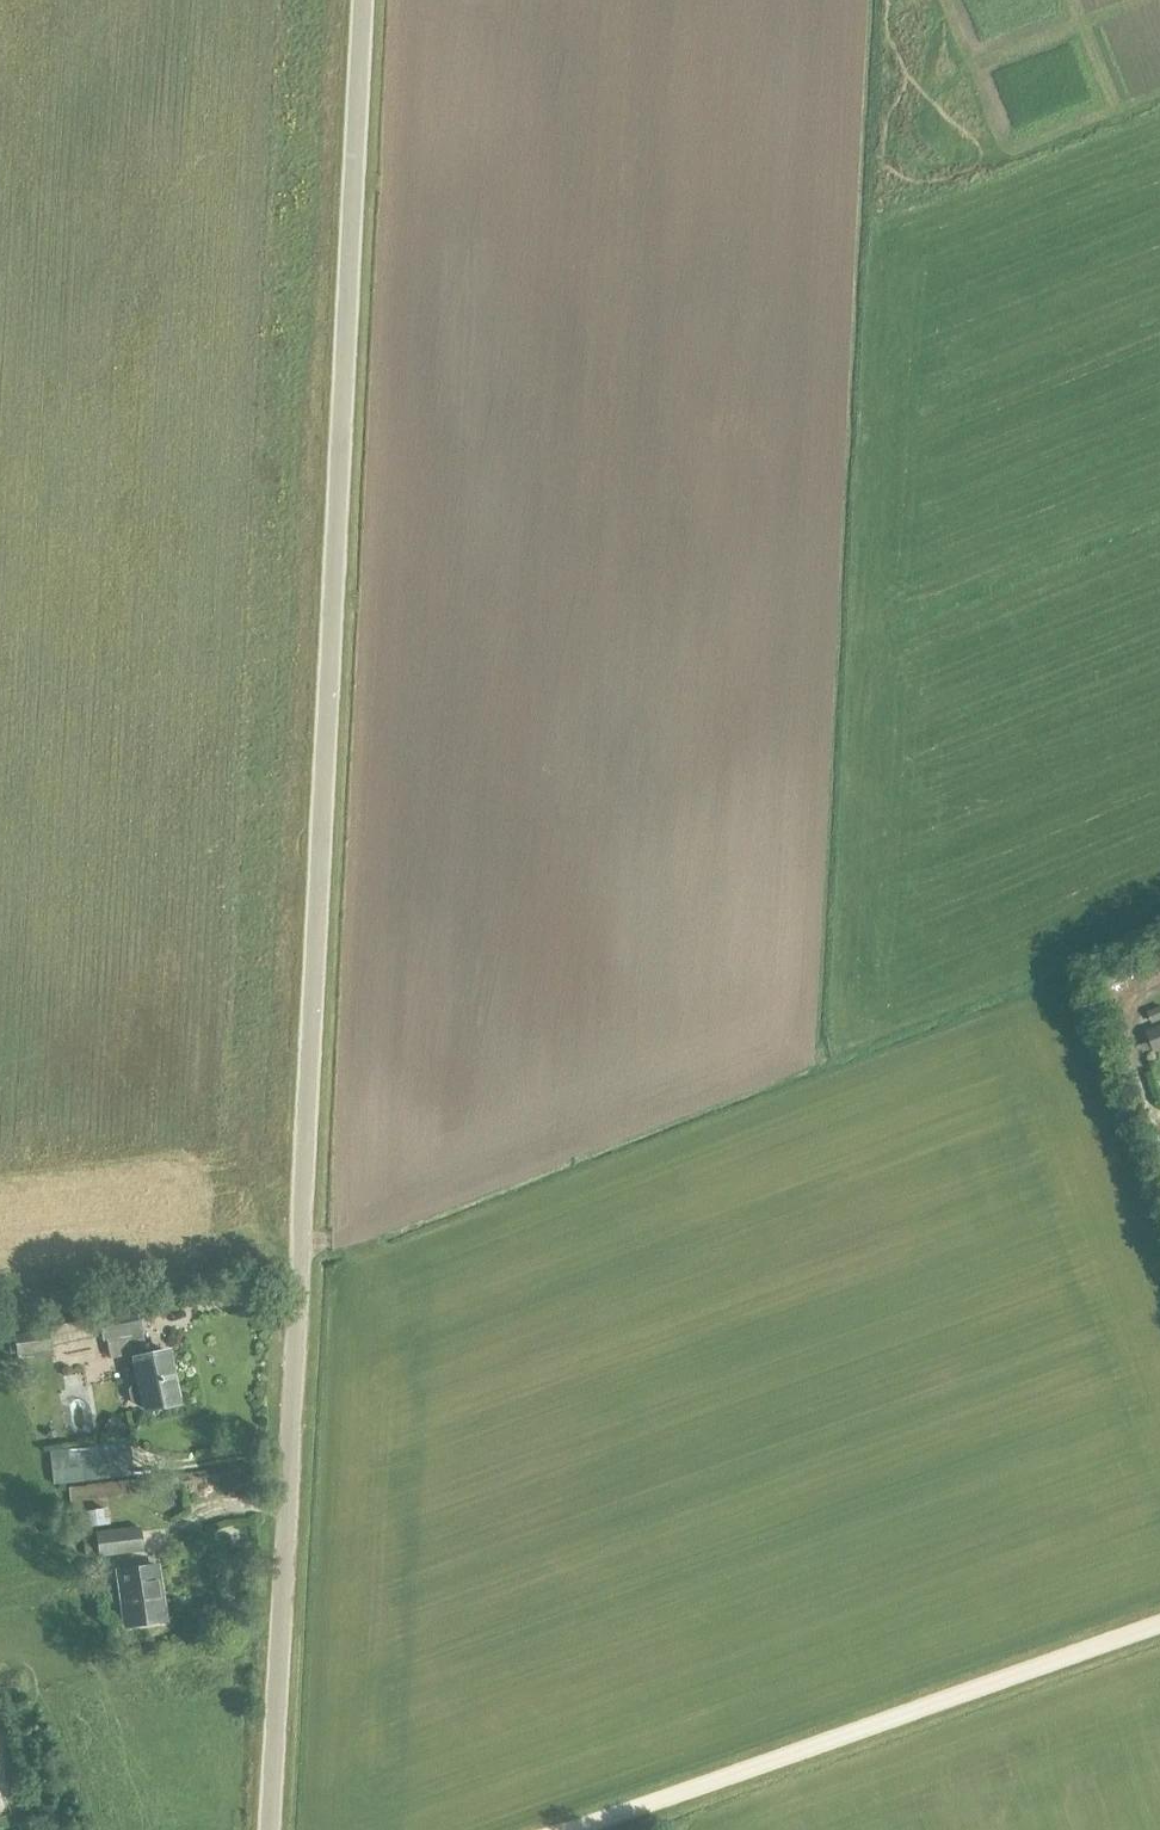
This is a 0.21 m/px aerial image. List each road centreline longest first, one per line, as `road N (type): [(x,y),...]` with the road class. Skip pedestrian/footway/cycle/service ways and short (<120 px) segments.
road 1 (unclassified): [(271,1829),(368,0)]
road 2 (track): [(581,1829),(1159,1622)]

